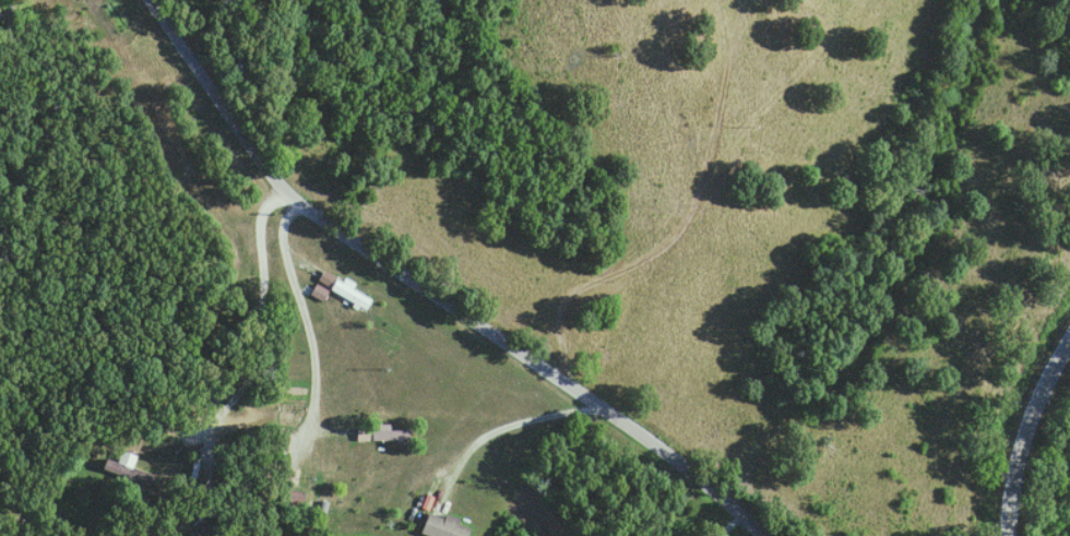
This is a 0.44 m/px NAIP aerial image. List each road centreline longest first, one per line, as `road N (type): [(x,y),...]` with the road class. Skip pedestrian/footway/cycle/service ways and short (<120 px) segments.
road 1 (residential): [(762,535),(654,444),(294,202),(148,0)]
road 2 (residential): [(277,187),(260,206),(257,315),(247,360),(222,412),(210,426),(139,454)]
road 3 (residential): [(277,485),(298,446),(312,381),(280,234),(294,202)]
road 4 (secondary): [(1002,535),(1015,444),(1069,330)]

